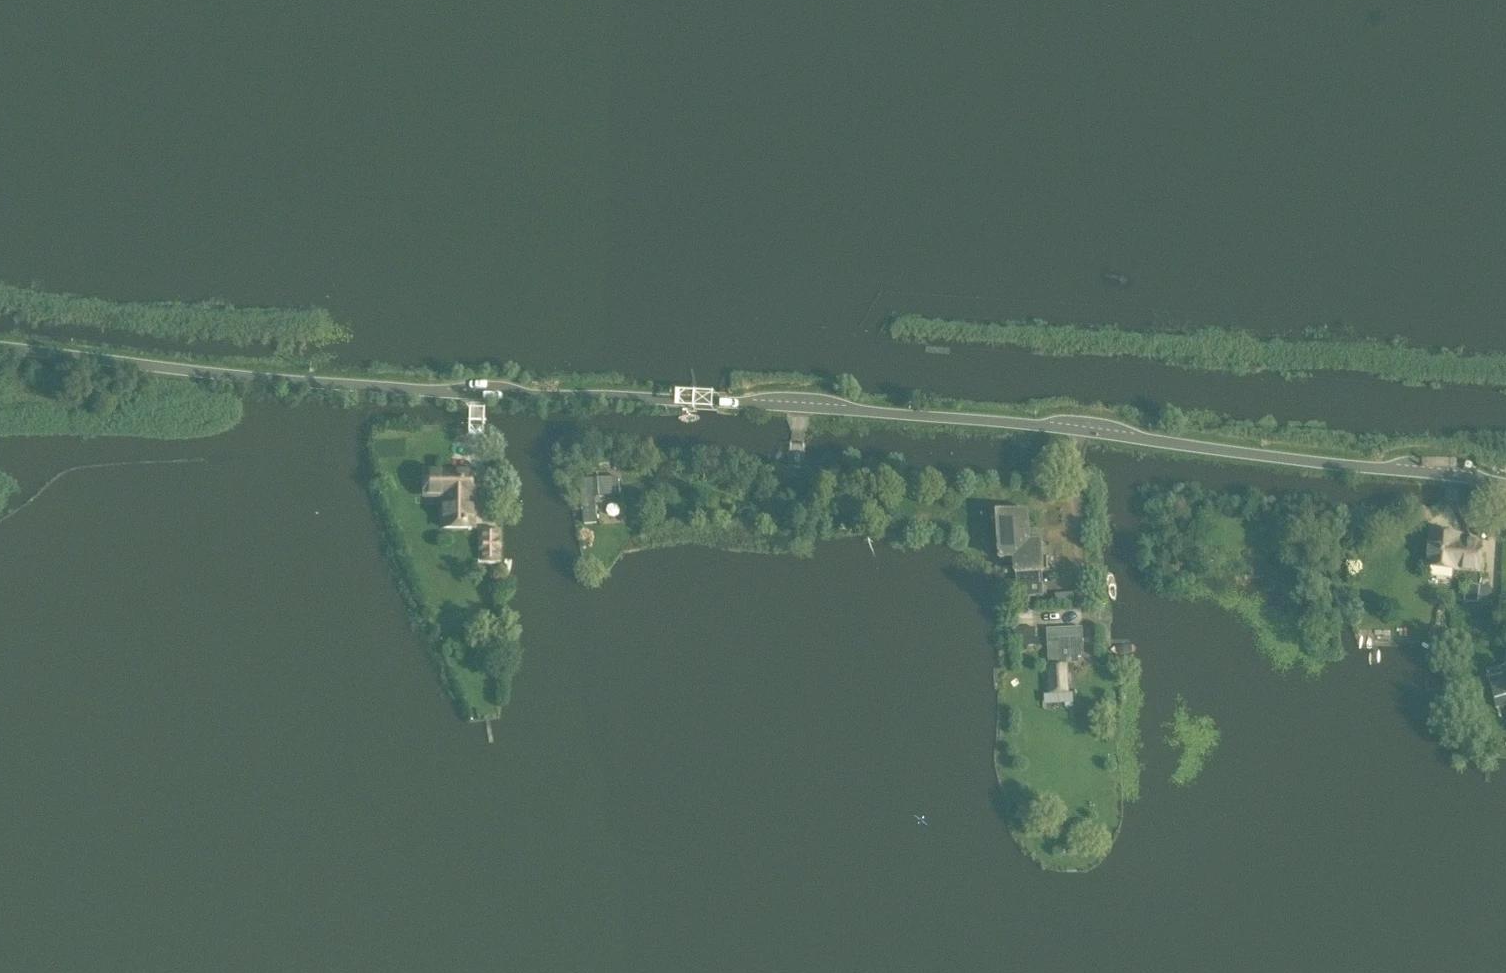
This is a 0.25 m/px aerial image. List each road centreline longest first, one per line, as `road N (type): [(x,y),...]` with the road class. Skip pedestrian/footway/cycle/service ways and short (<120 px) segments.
road 1 (tertiary): [(1505,486),(1081,431),(696,402),(396,390),(0,351)]

